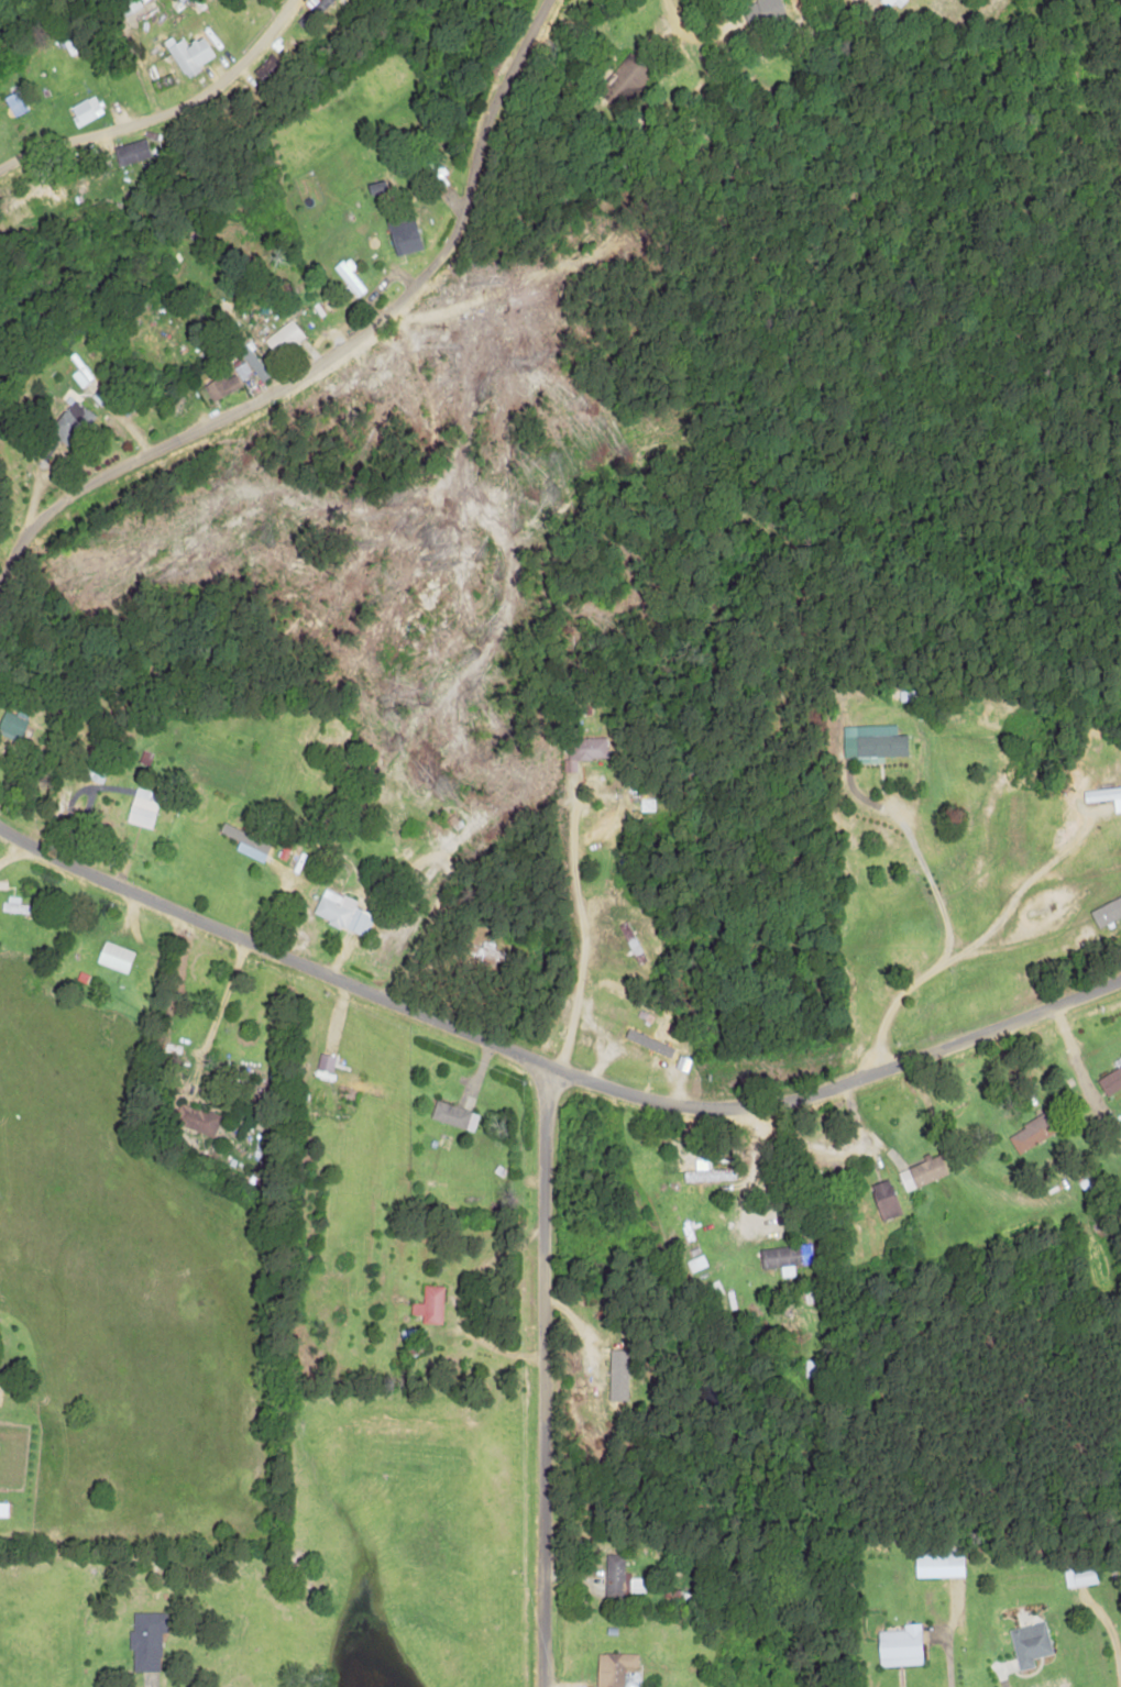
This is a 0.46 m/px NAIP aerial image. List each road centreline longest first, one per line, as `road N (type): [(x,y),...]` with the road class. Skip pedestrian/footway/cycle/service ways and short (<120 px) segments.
road 1 (residential): [(1120,1013),(939,1094),(809,1127),(551,1070),(86,875),(0,829)]
road 2 (residential): [(0,578),(30,526),(84,484),(300,377),(442,258),(573,16),(592,0)]
road 3 (residential): [(539,1686),(535,1360),(541,1093),(551,1070)]
road 4 (residential): [(554,52),(782,272),(803,277),(820,367),(800,422),(780,440)]
road 5 (residential): [(803,277),(843,289),(897,285),(942,265),(965,252),(975,227),(964,198),(924,174),(866,159),(813,163),(771,177),(719,211)]
road 6 (residential): [(551,1070),(640,949),(680,925),(734,918)]
road 7 (residential): [(535,1360),(466,1339),(450,1313),(451,1282)]
road 8 (residential): [(680,925),(766,827)]

